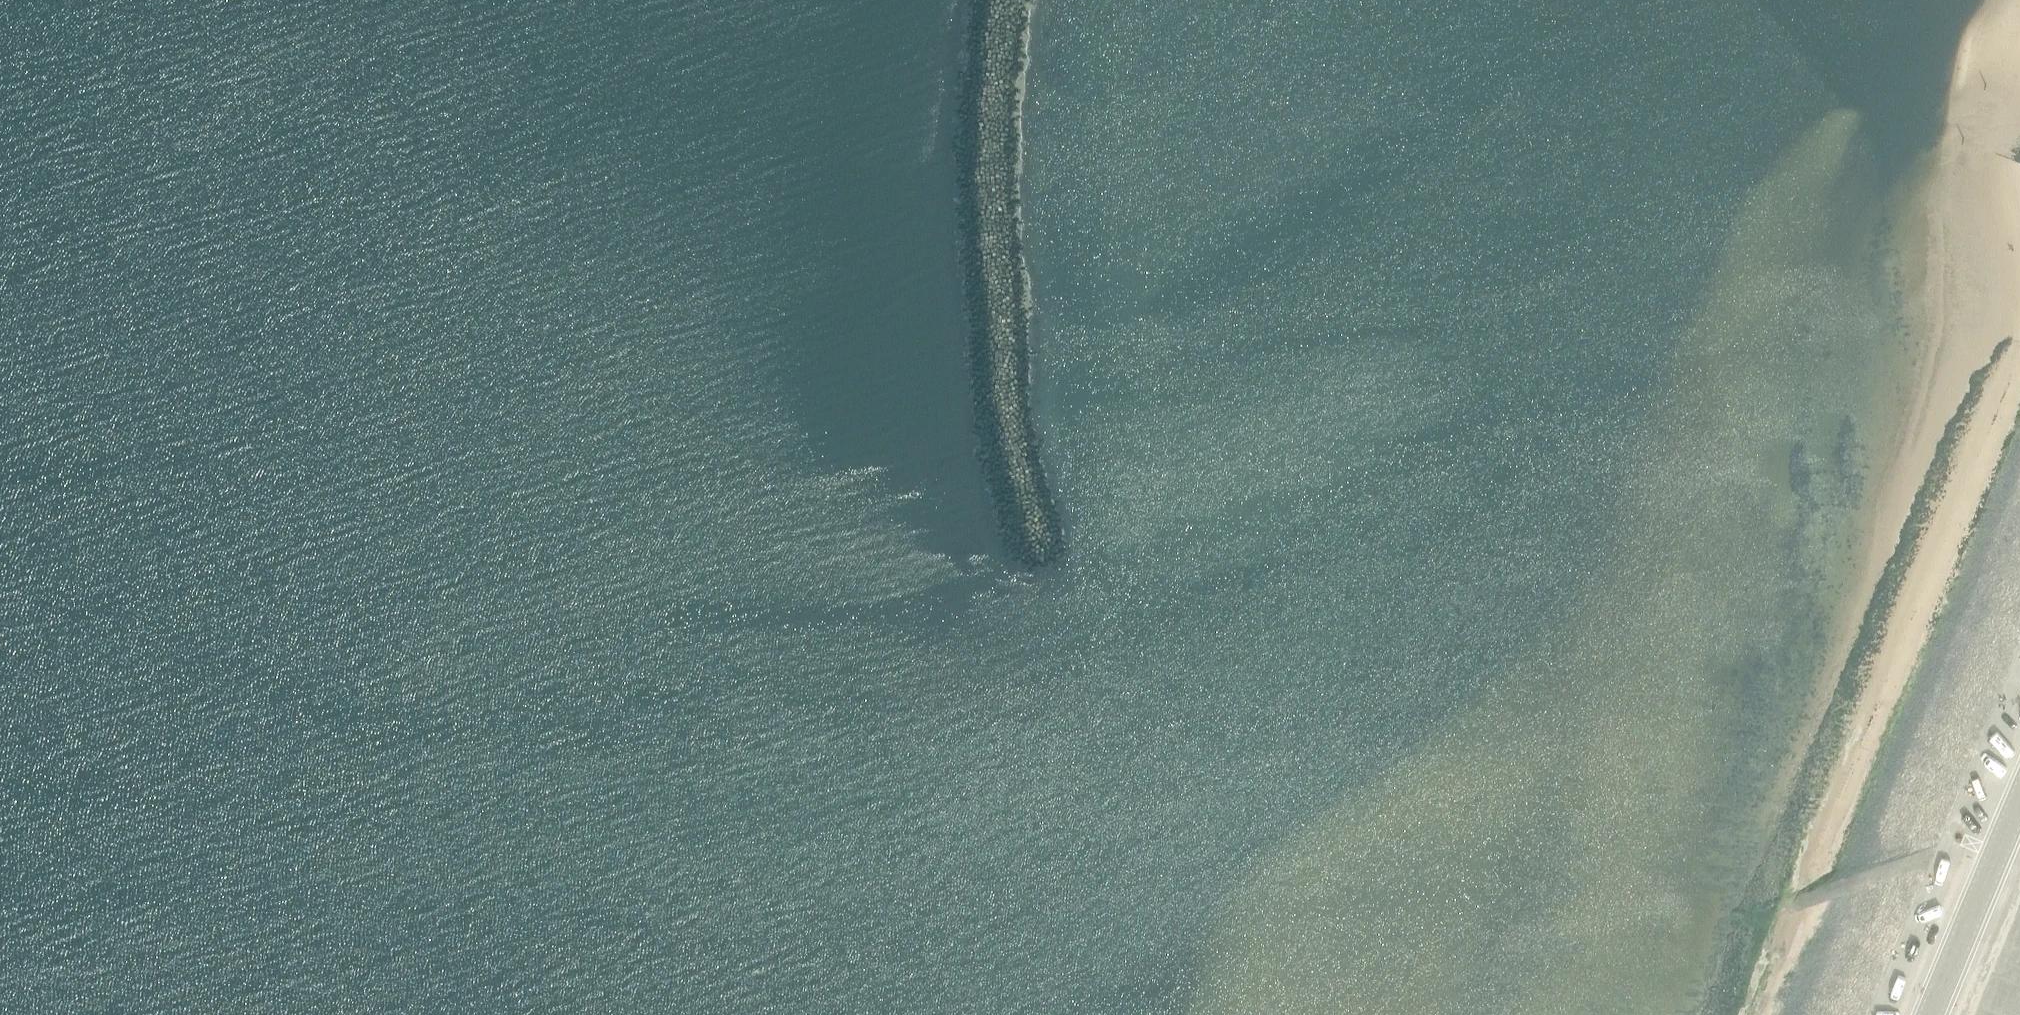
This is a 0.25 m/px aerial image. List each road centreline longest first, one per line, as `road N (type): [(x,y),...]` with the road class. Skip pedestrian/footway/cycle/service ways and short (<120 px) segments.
road 1 (unclassified): [(1925,1014),(2019,786)]

